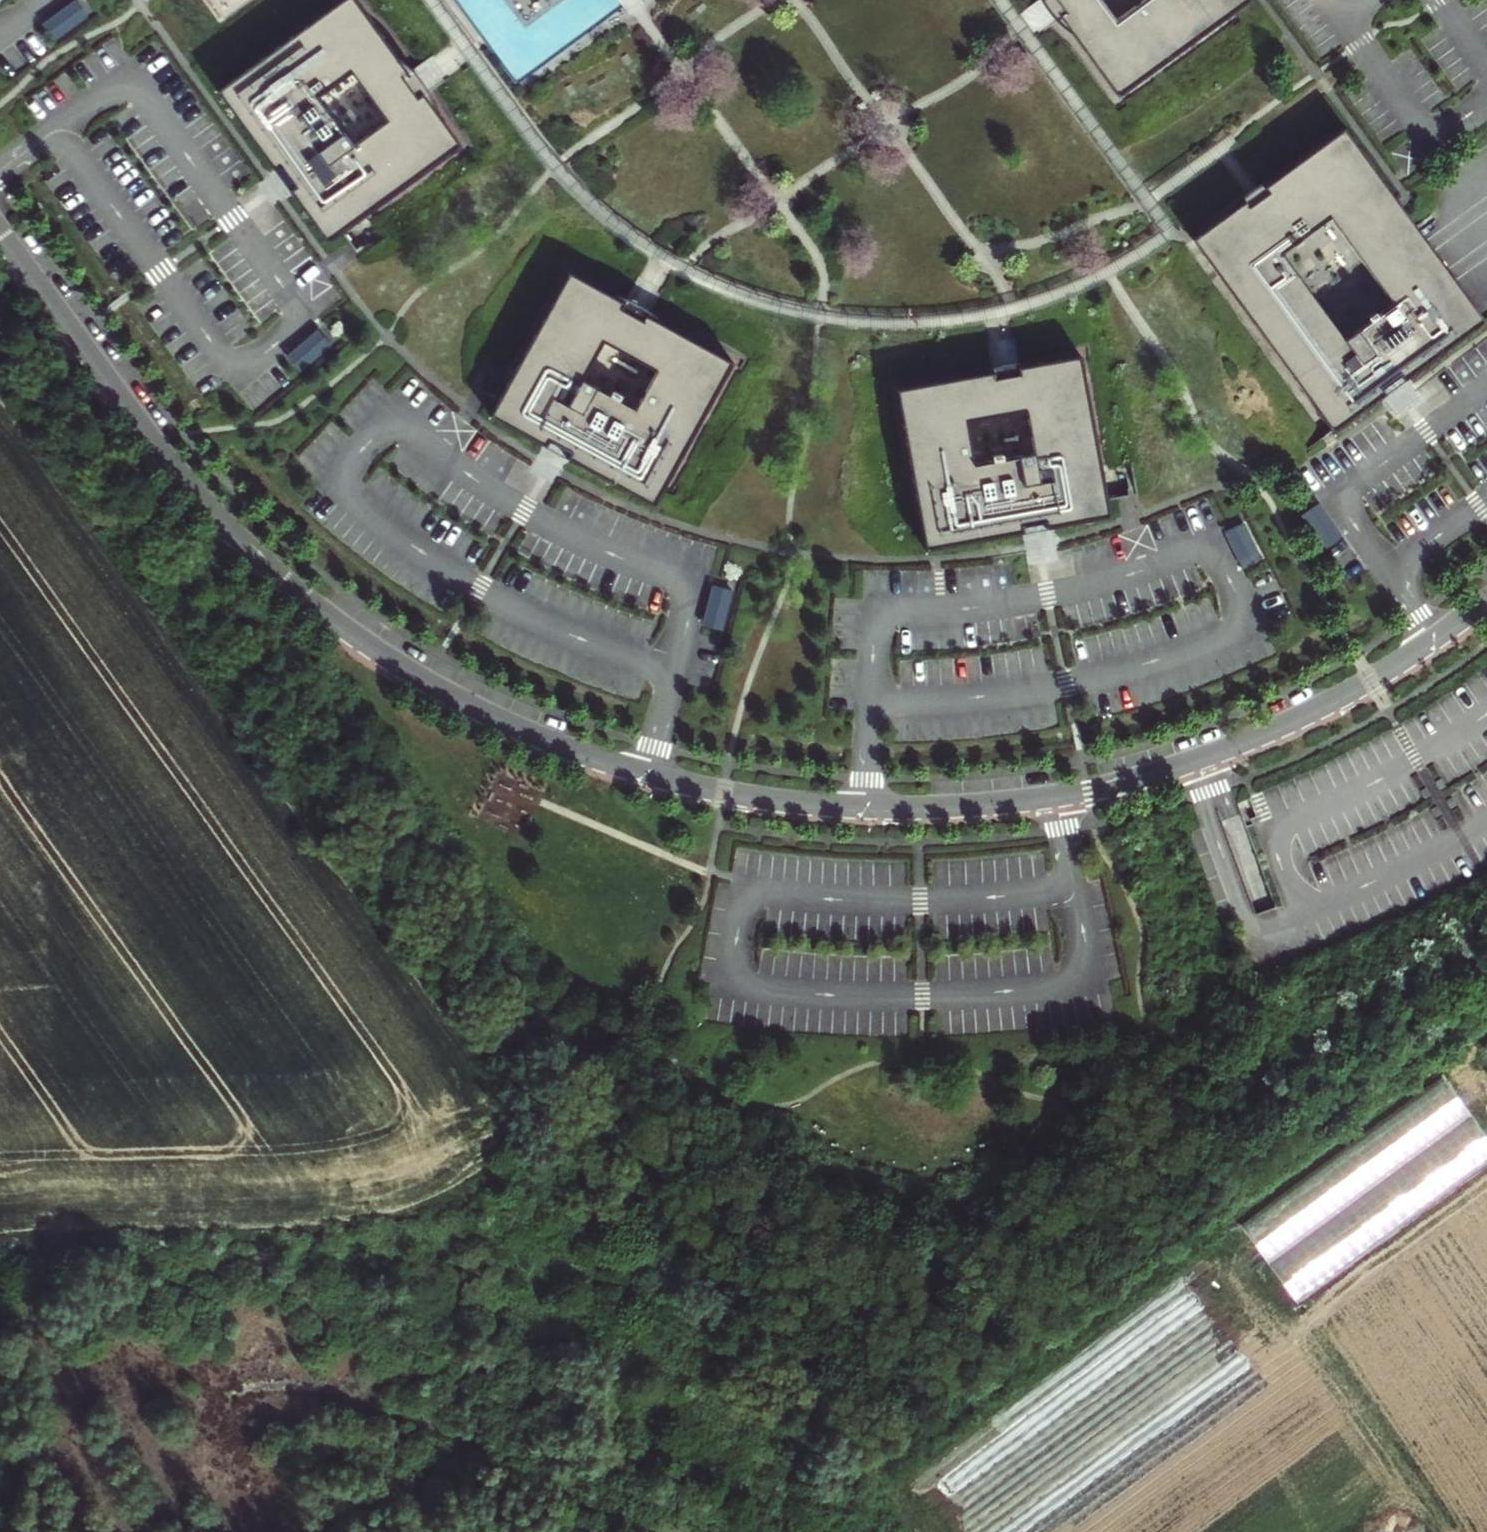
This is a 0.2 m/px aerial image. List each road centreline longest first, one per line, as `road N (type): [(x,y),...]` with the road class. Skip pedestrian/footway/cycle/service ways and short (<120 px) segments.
road 1 (unclassified): [(0,238),(172,474),(273,575),(426,686),(544,743),(647,778),(760,802),(865,812),(1002,807),(1089,794),(1189,767),(1295,724),(1486,607)]

